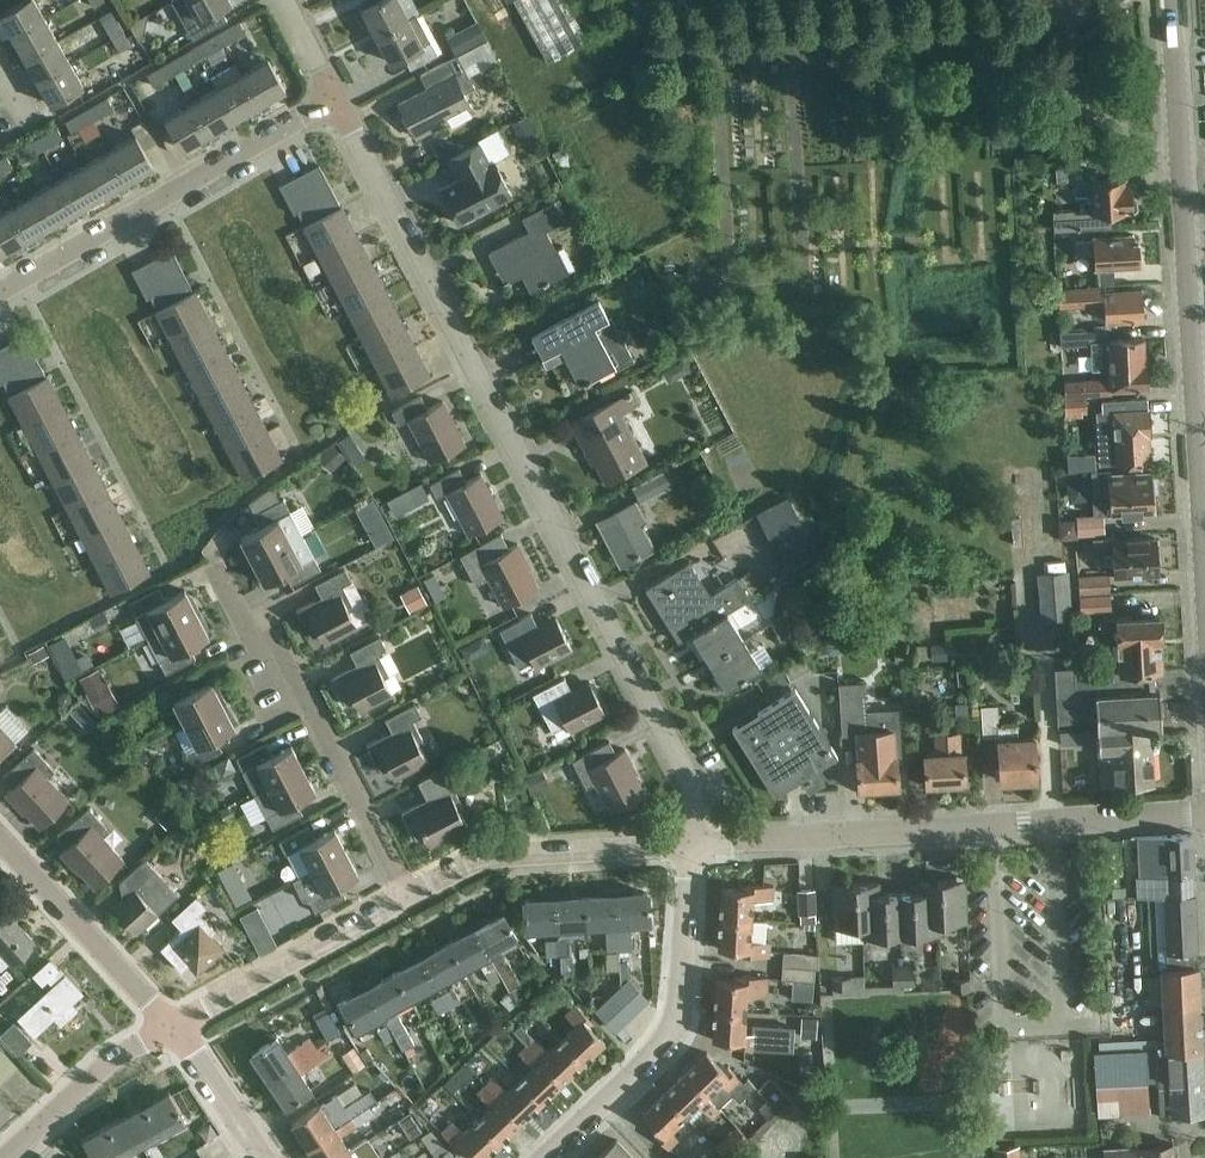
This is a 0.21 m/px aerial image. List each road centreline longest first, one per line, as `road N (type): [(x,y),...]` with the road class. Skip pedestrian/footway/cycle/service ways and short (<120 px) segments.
road 1 (residential): [(689,848),(689,778),(334,99)]
road 2 (tertiary): [(1204,578),(1173,0)]
road 3 (residential): [(689,848),(1204,813)]
road 4 (residential): [(0,291),(334,99)]
road 5 (residential): [(408,896),(282,662),(255,645),(216,568)]
road 6 (residential): [(545,1157),(660,1048),(674,1024),(689,848)]
road 7 (residential): [(408,896),(494,857),(689,848)]
road 8 (residential): [(173,1027),(408,896)]
road 9 (residential): [(173,1027),(0,839)]
road 10 (residential): [(10,1157),(113,1060),(173,1027)]
road 11 (residential): [(268,1157),(173,1027)]

